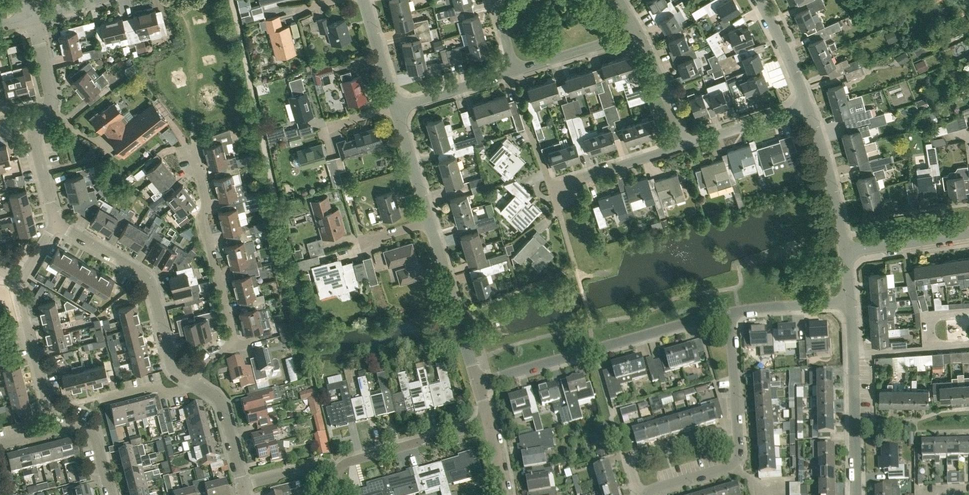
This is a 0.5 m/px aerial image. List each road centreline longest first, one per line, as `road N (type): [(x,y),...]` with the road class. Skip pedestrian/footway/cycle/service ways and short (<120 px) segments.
road 1 (residential): [(476,383),(730,313)]
road 2 (residential): [(646,494),(737,457),(730,313)]
road 3 (residential): [(110,494),(95,437),(47,401),(19,283)]
road 4 (residential): [(192,381),(171,365),(144,275),(55,222)]
road 5 (residential): [(236,348),(206,222),(209,202),(189,148)]
road 6 (residential): [(856,494),(851,302)]
road 7 (residential): [(476,383),(428,222)]
road 8 (residential): [(338,470),(488,422)]
road 9 (residential): [(844,251),(807,106)]
road 10 (residential): [(685,146),(550,189)]
road 11 (residential): [(807,106),(685,146)]
road 12 (residential): [(637,32),(516,71)]
road 13 (residential): [(844,251),(968,233)]
road 14 (residential): [(396,107),(516,71)]
road 15 (residential): [(685,146),(637,32)]
road 16 (residential): [(244,486),(222,405),(192,381)]
road 17 (residential): [(730,313),(851,302)]

